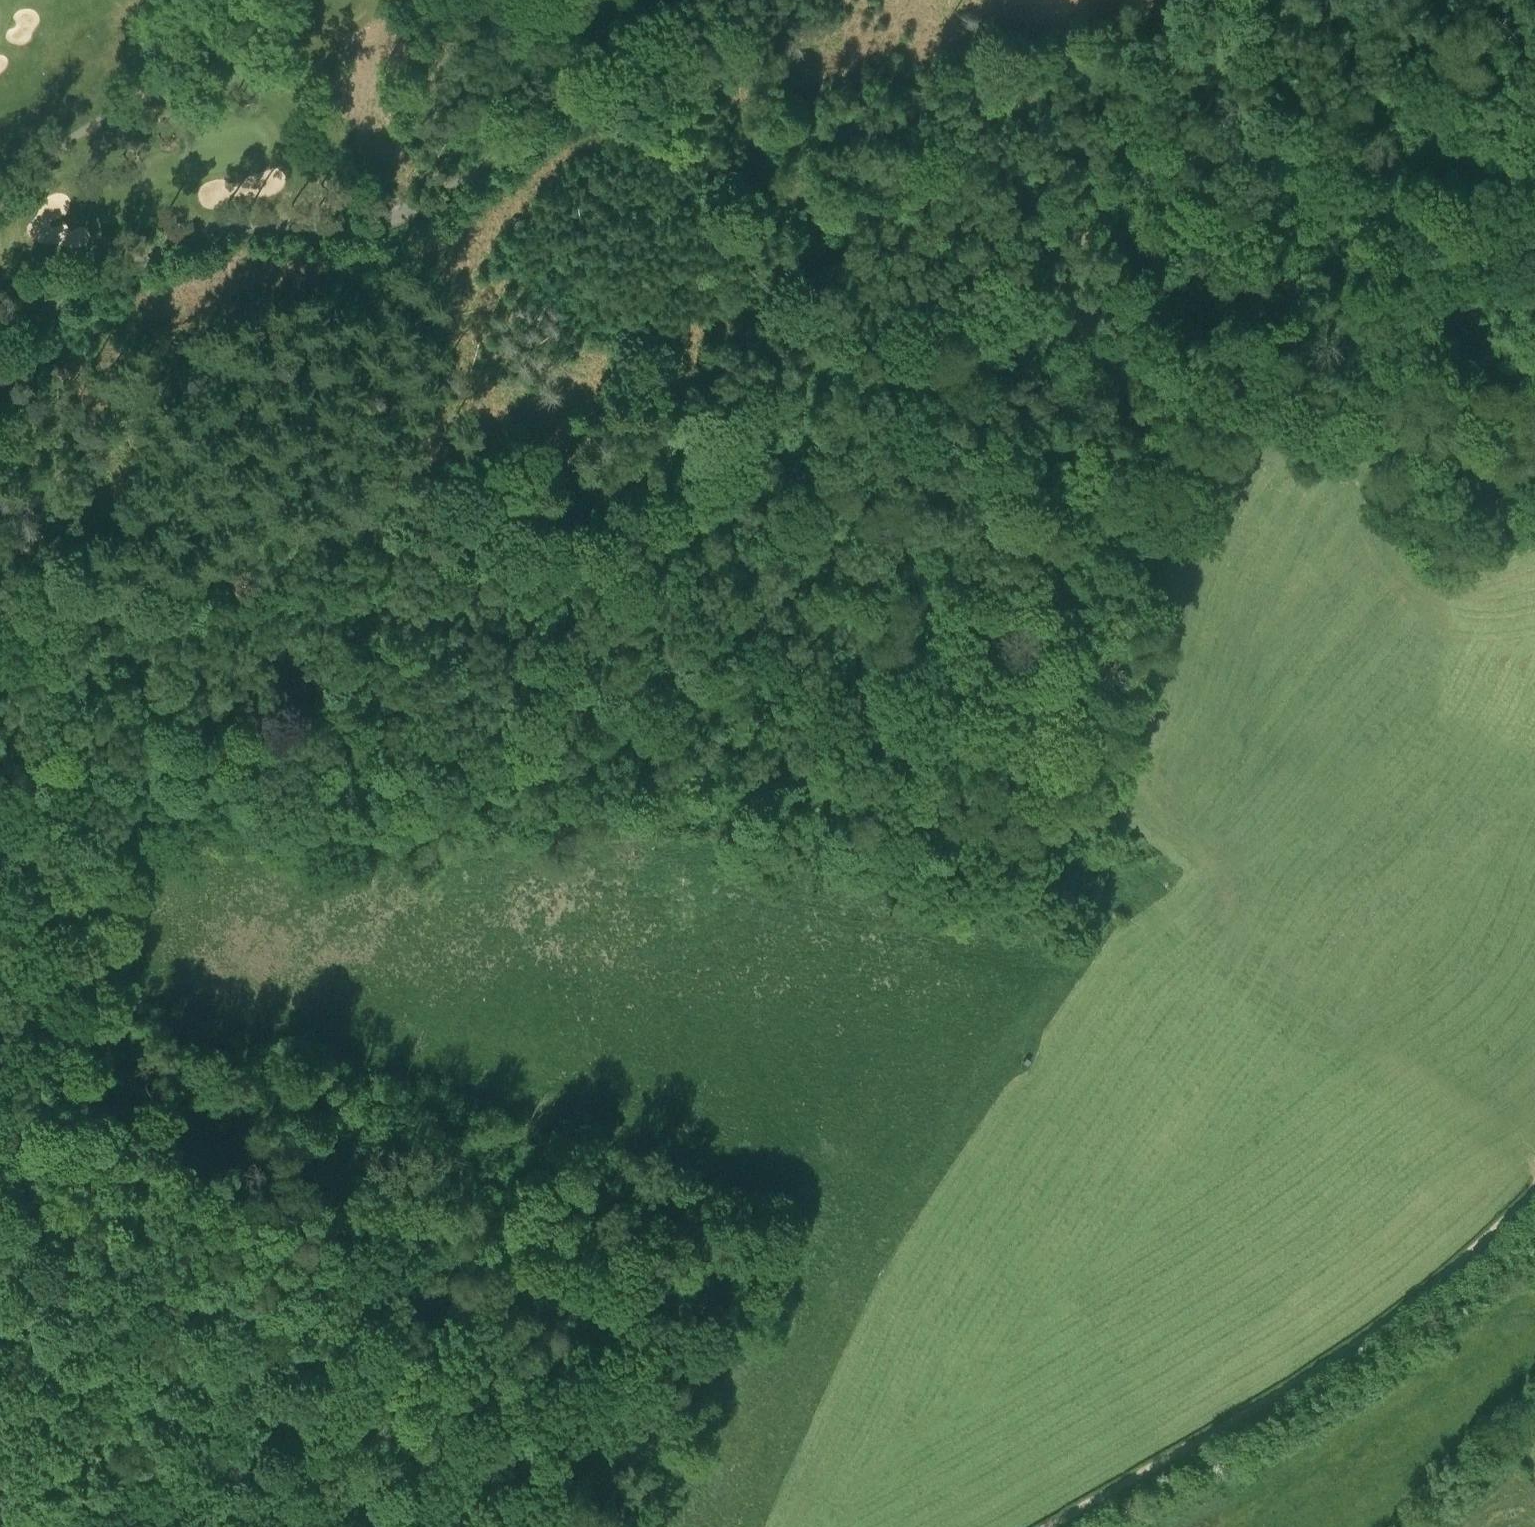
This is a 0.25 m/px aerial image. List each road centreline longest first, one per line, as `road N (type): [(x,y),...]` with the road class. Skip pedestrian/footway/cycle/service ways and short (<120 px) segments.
road 1 (track): [(1050,1526),(1313,1376),(1419,1298),(1534,1195)]
road 2 (track): [(0,185),(189,66),(264,43),(296,0)]

